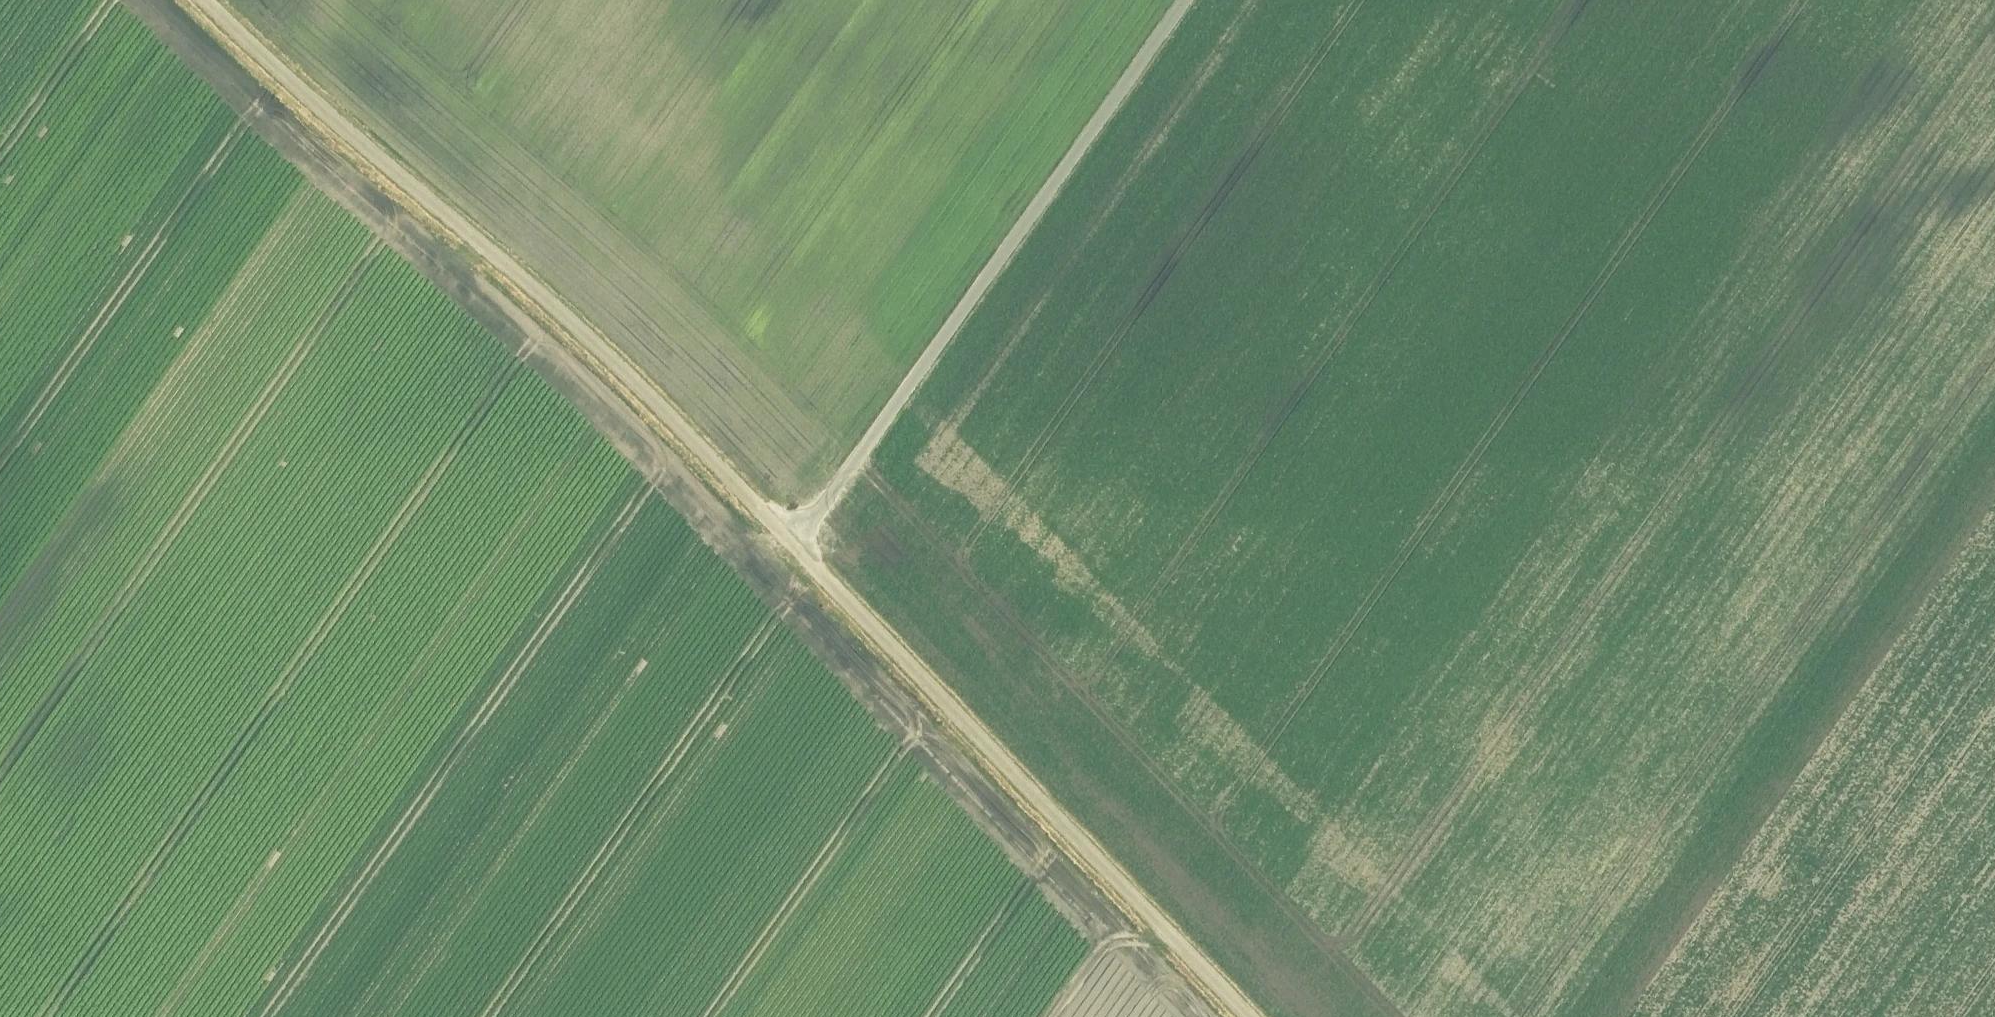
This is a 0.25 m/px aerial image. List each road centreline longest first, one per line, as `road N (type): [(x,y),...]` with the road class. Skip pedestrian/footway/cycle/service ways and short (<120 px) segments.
road 1 (unclassified): [(1258,1016),(618,348),(343,117),(228,0)]

